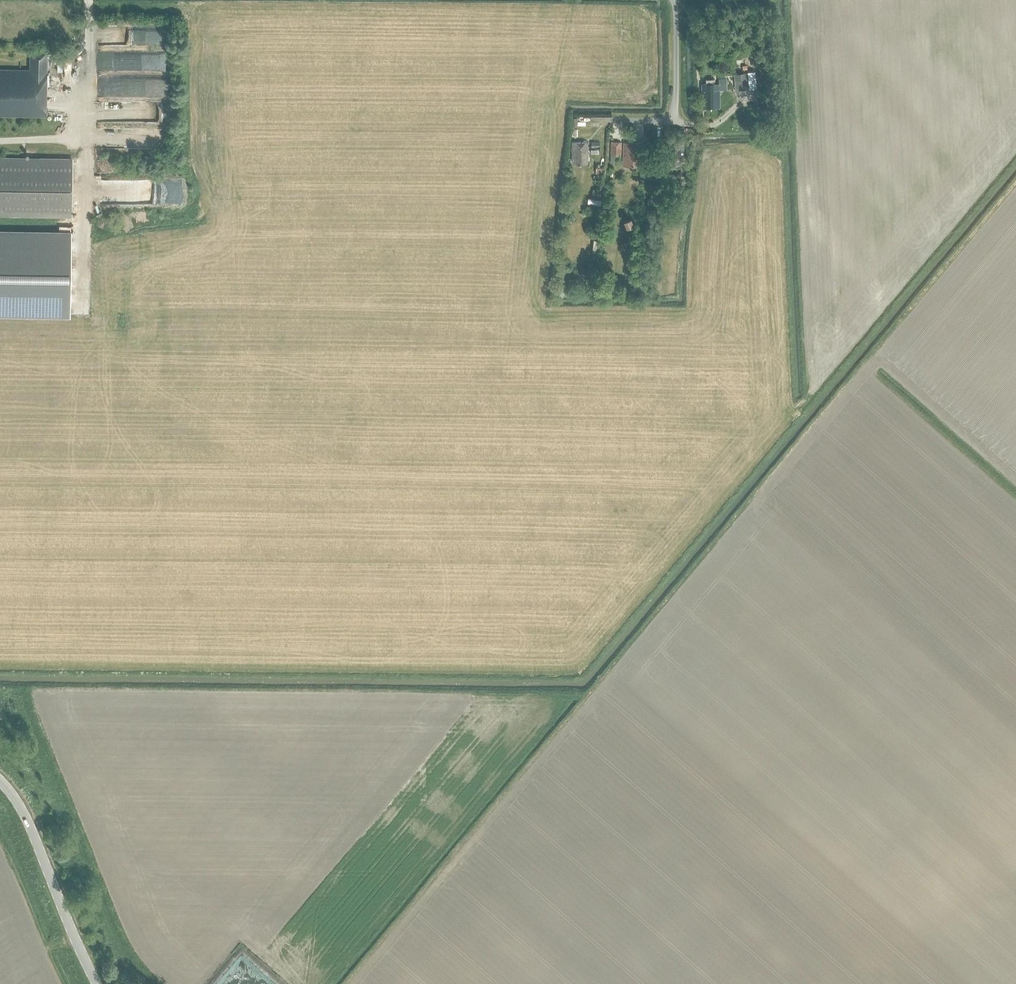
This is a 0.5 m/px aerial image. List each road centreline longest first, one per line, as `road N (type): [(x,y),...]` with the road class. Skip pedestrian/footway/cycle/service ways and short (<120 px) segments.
road 1 (tertiary): [(98,983),(31,819),(0,777)]
road 2 (unclassified): [(576,122),(652,123),(673,113),(670,0)]

